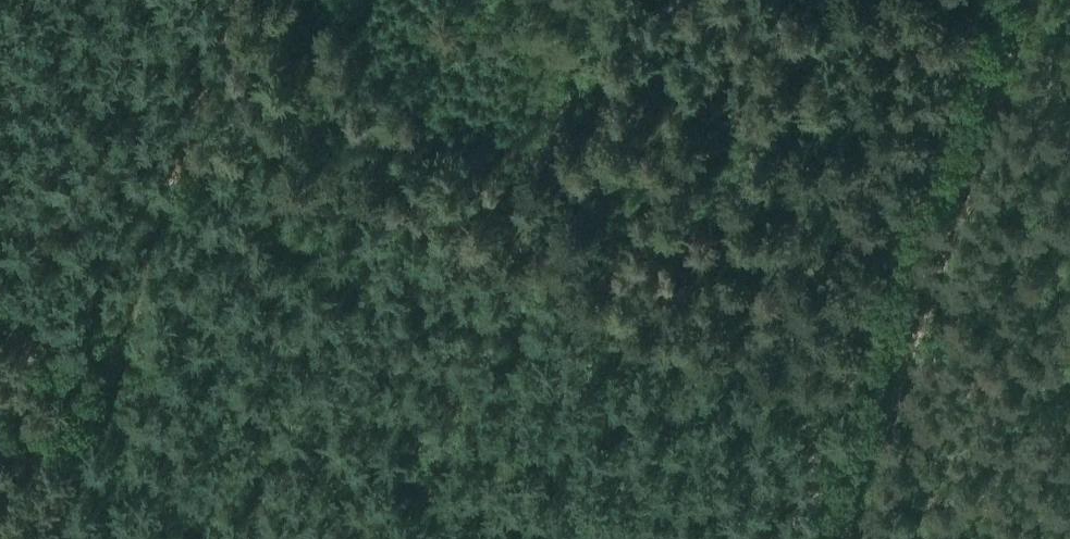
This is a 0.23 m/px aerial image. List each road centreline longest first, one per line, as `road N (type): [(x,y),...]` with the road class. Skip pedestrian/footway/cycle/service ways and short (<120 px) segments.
road 1 (track): [(0,314),(543,538)]
road 2 (track): [(1033,0),(844,538)]
road 3 (track): [(236,0),(51,538)]

